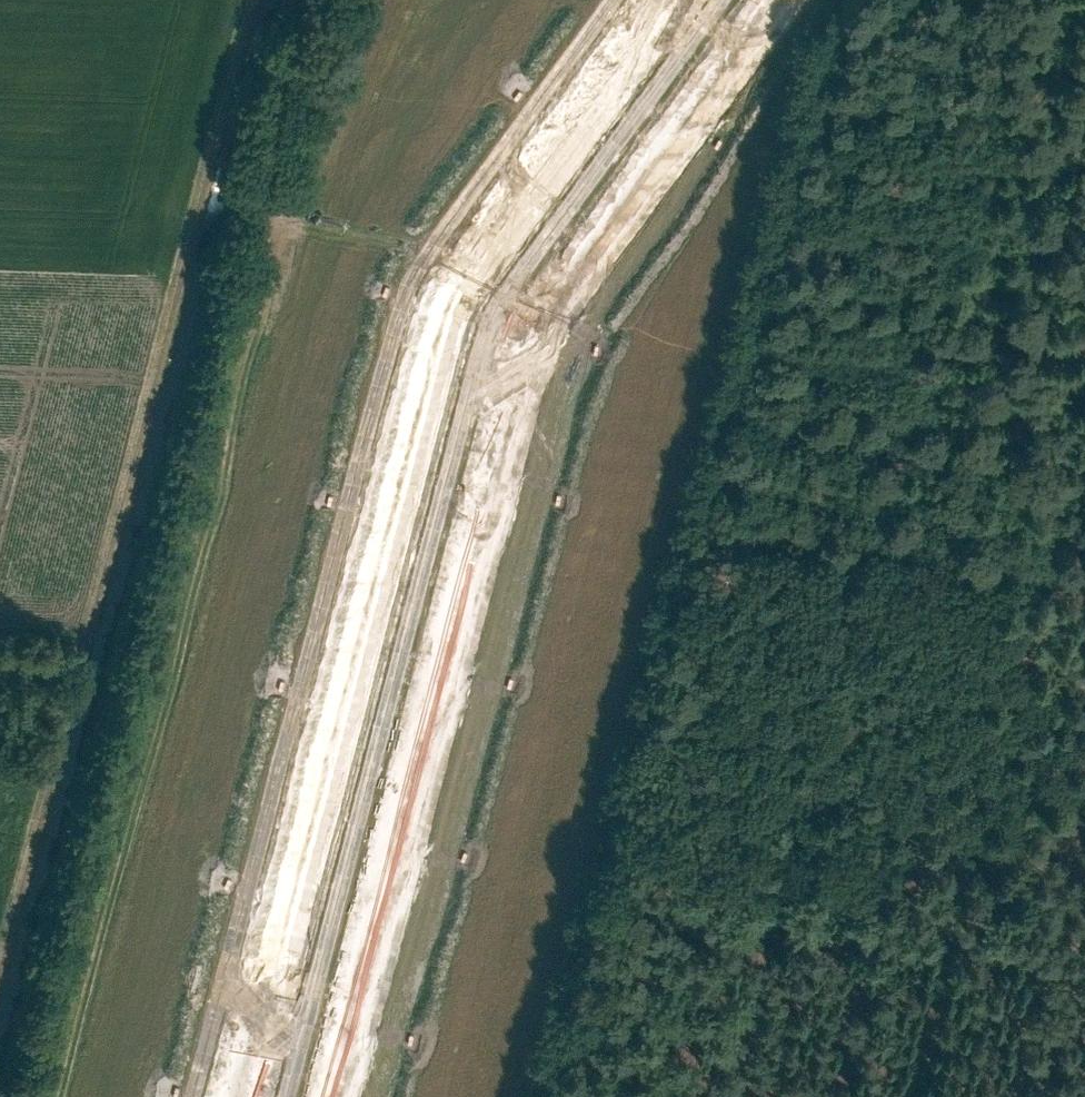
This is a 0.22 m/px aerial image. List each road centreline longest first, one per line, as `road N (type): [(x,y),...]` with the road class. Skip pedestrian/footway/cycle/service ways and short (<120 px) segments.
road 1 (track): [(321,0),(42,1096)]

